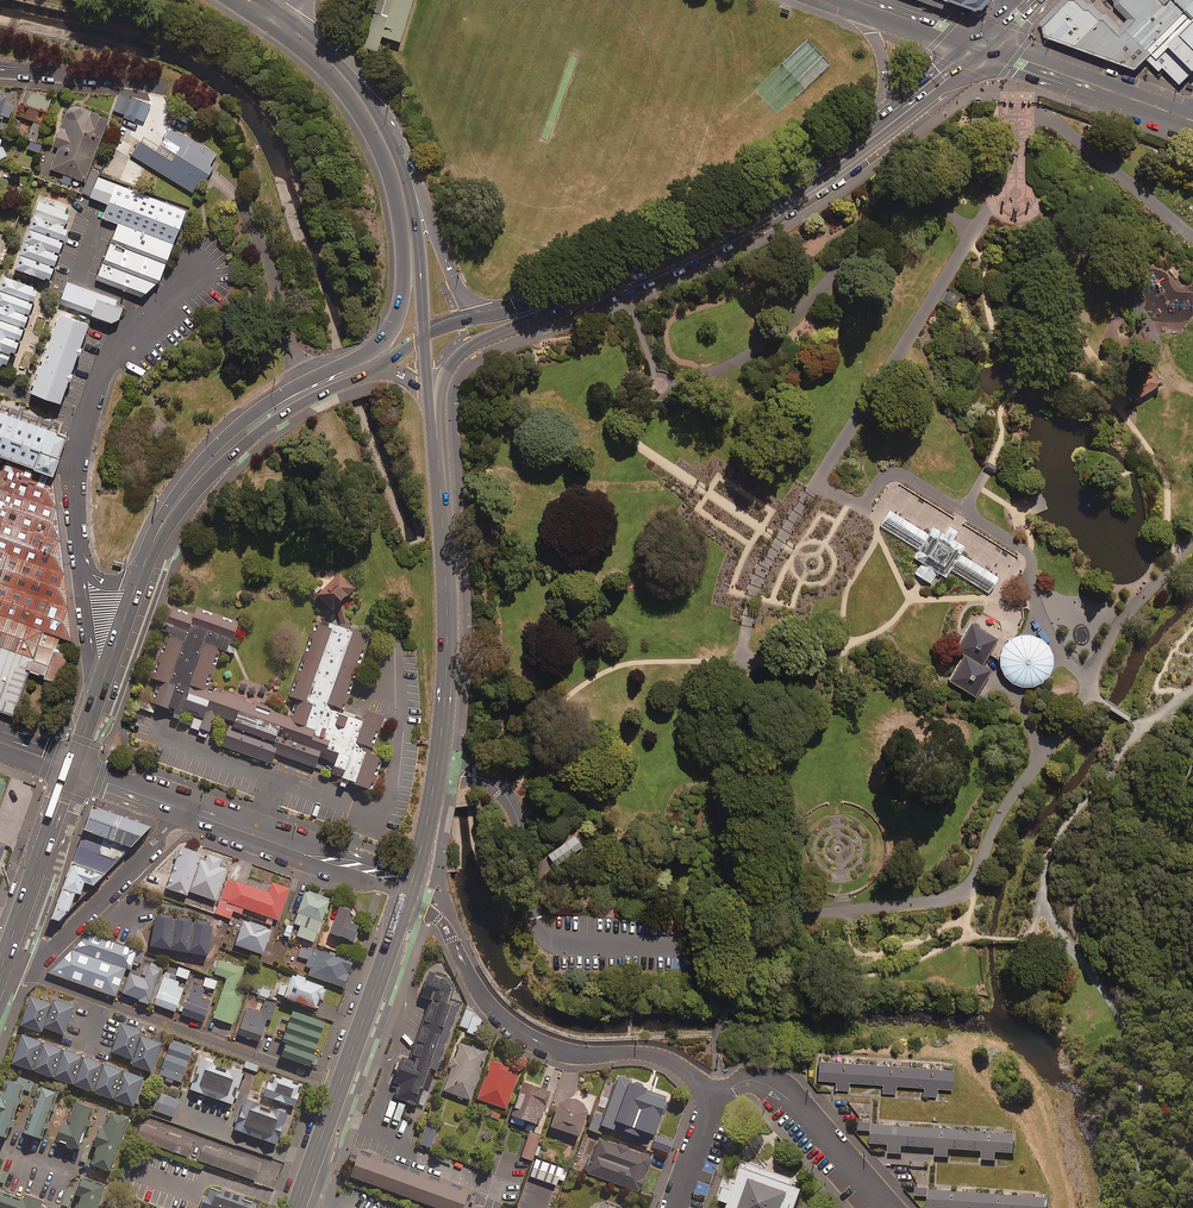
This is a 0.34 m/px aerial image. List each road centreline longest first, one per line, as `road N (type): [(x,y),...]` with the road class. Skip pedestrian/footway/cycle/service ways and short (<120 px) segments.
road 1 (trunk): [(157,545),(188,480),(228,436),(269,401),(362,357),(397,323),(402,228),(358,95)]
road 2 (trunk): [(436,436),(448,652),(437,769),(409,893)]
road 3 (residential): [(710,1098),(666,1058),(572,1054),(509,1025),(481,994),(441,921),(409,893)]
road 4 (secondary): [(552,304),(729,228),(870,139)]
road 5 (residential): [(21,973),(341,1087)]
road 6 (residential): [(193,276),(102,371),(74,464),(81,560)]
road 7 (trunk): [(157,545),(231,455),(289,410),(368,375)]
road 8 (residential): [(183,811),(409,893)]
road 9 (residential): [(885,1207),(781,1093),(751,1080),(710,1098)]
road 10 (unclassified): [(21,973),(183,811)]
road 11 (tertiary): [(982,45),(1192,120)]
road 12 (trunk): [(2,974),(76,771)]
road 13 (trunk): [(409,893),(341,1087)]
road 14 (trunk): [(552,304),(449,364),(436,436)]
road 15 (trunk): [(405,172),(460,289),(484,316)]
road 16 (trunk): [(405,172),(419,239),(424,335)]
road 17 (secondary): [(870,139),(886,67),(865,21),(845,0)]
road 18 (trunk): [(99,710),(149,566)]
road 19 (residential): [(99,710),(81,560)]
road 20 (secondary): [(870,139),(982,45)]
road 21 (secondary): [(982,45),(854,0)]
road 22 (trunk): [(341,1087),(297,1207)]
road 23 (trunk): [(358,95),(270,14)]

